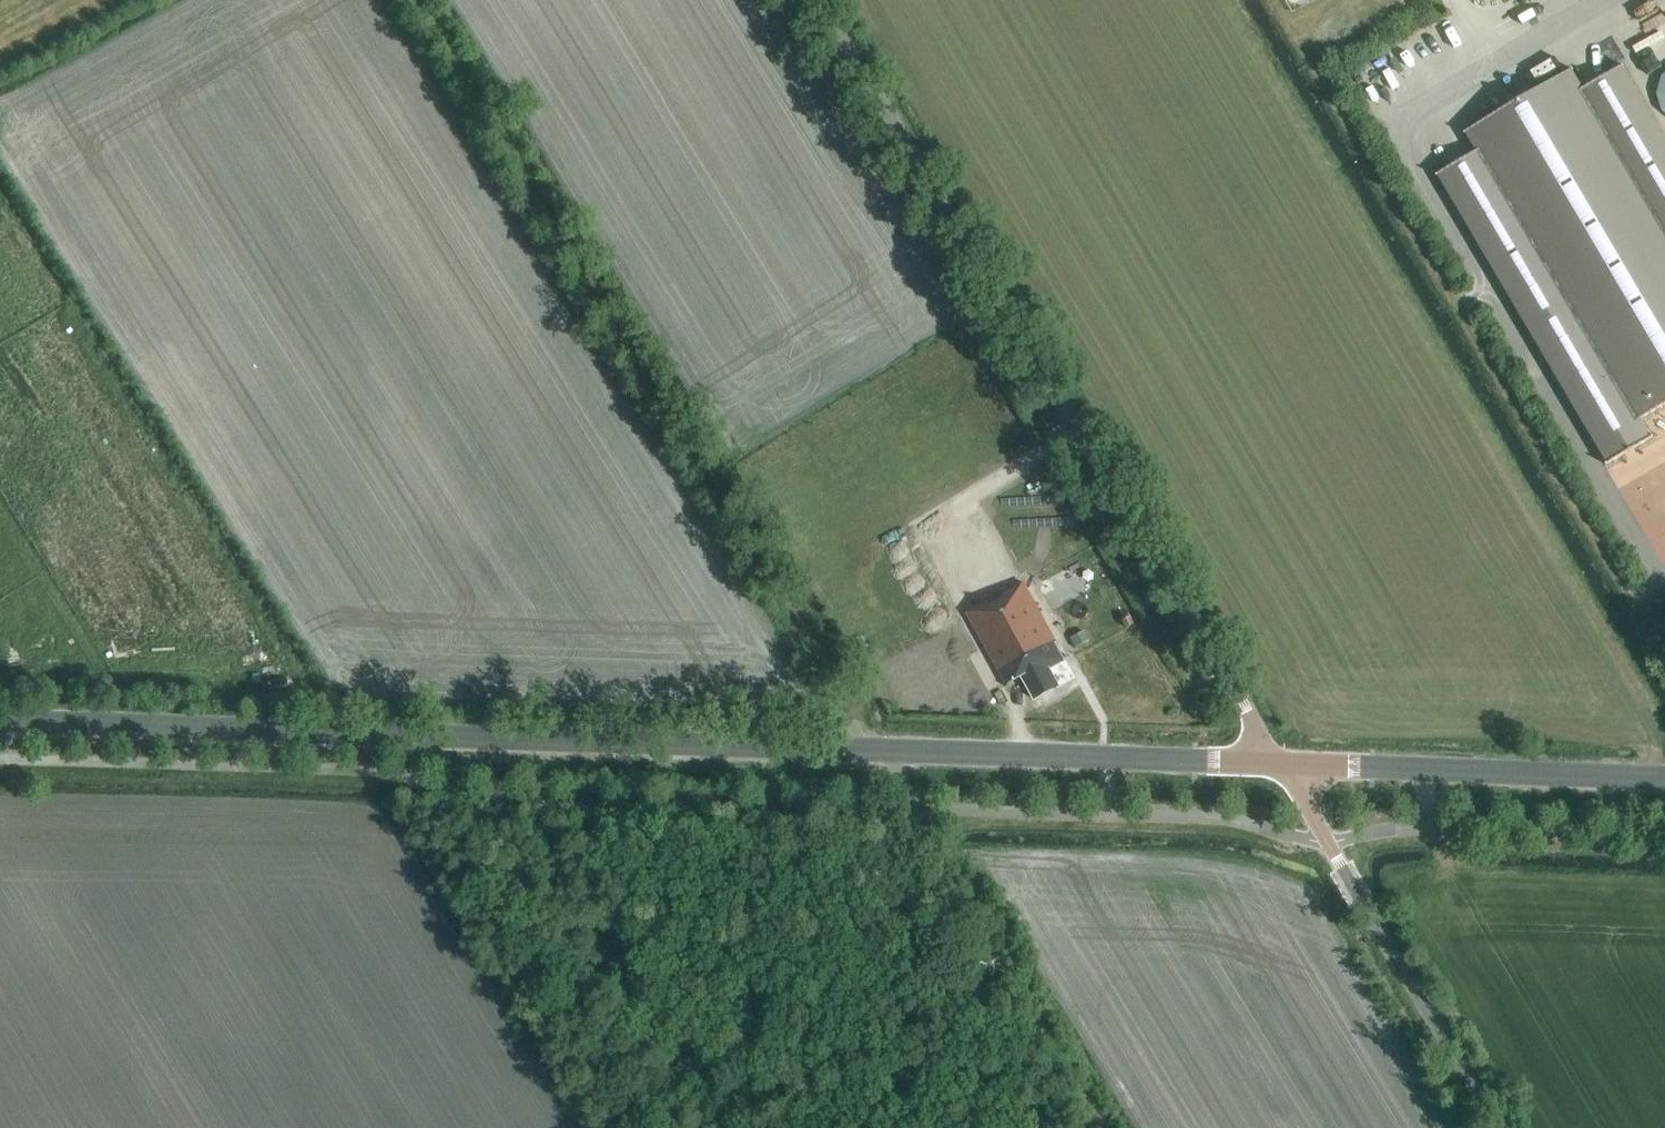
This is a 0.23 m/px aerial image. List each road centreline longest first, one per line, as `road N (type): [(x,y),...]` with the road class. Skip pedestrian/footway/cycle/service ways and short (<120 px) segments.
road 1 (tertiary): [(1275,765),(0,720)]
road 2 (unclassified): [(1275,765),(815,0)]
road 3 (unclassified): [(1497,1127),(1275,765)]
road 4 (tertiary): [(1664,779),(1275,765)]

